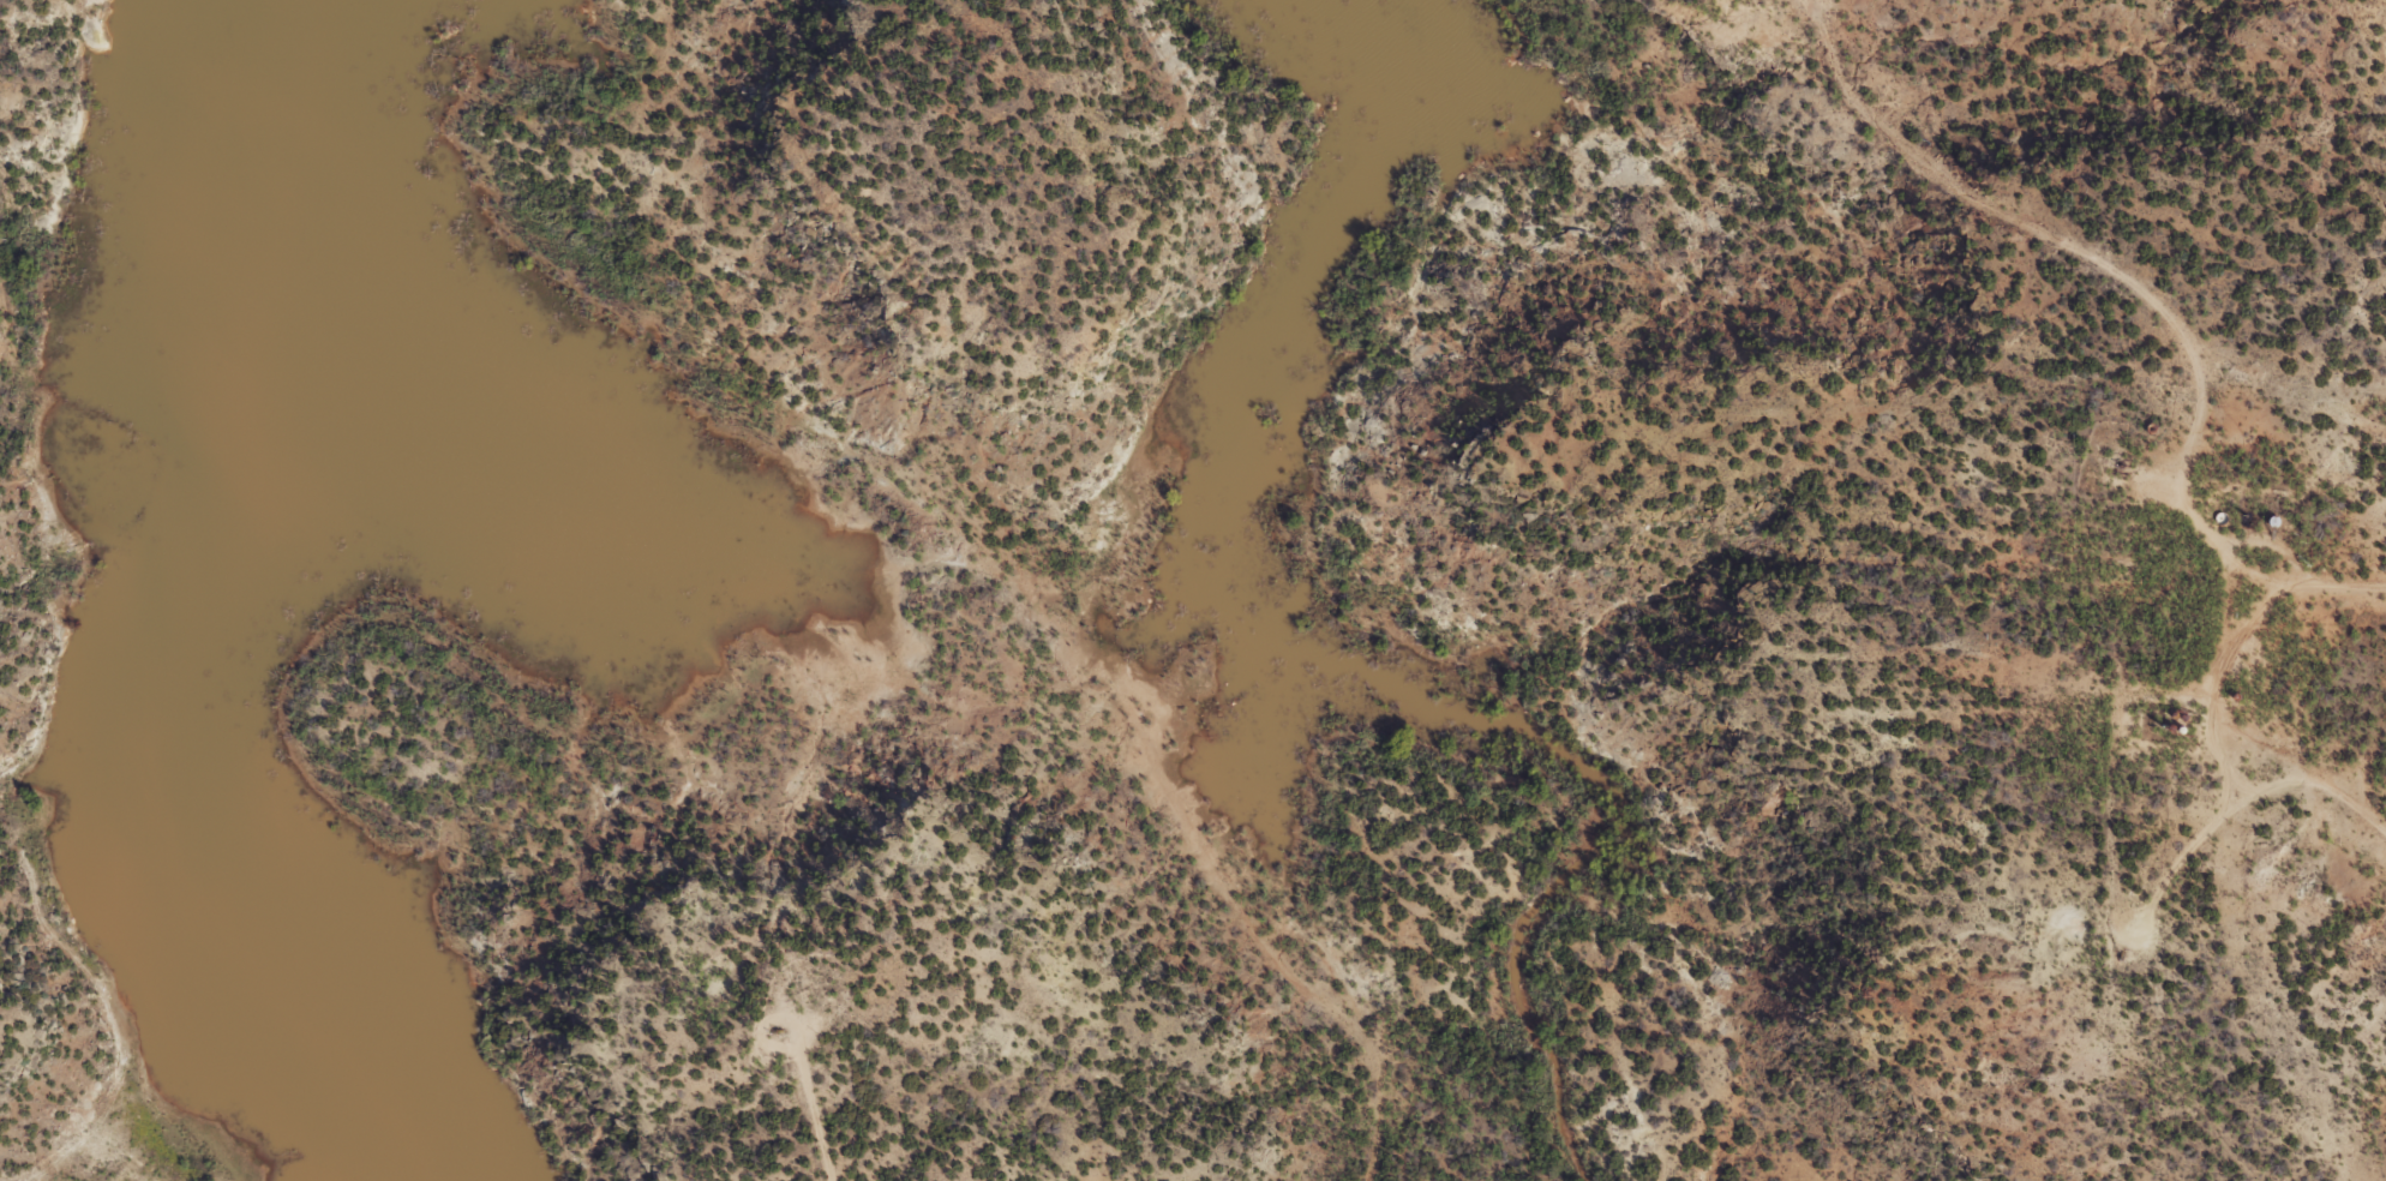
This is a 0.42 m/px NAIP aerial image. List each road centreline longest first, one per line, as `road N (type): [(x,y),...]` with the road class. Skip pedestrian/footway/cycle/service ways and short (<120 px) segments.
road 1 (track): [(1163,822),(1187,931),(1314,1109),(1321,1180)]
road 2 (track): [(2122,969),(2224,862),(2340,787),(2385,737)]

